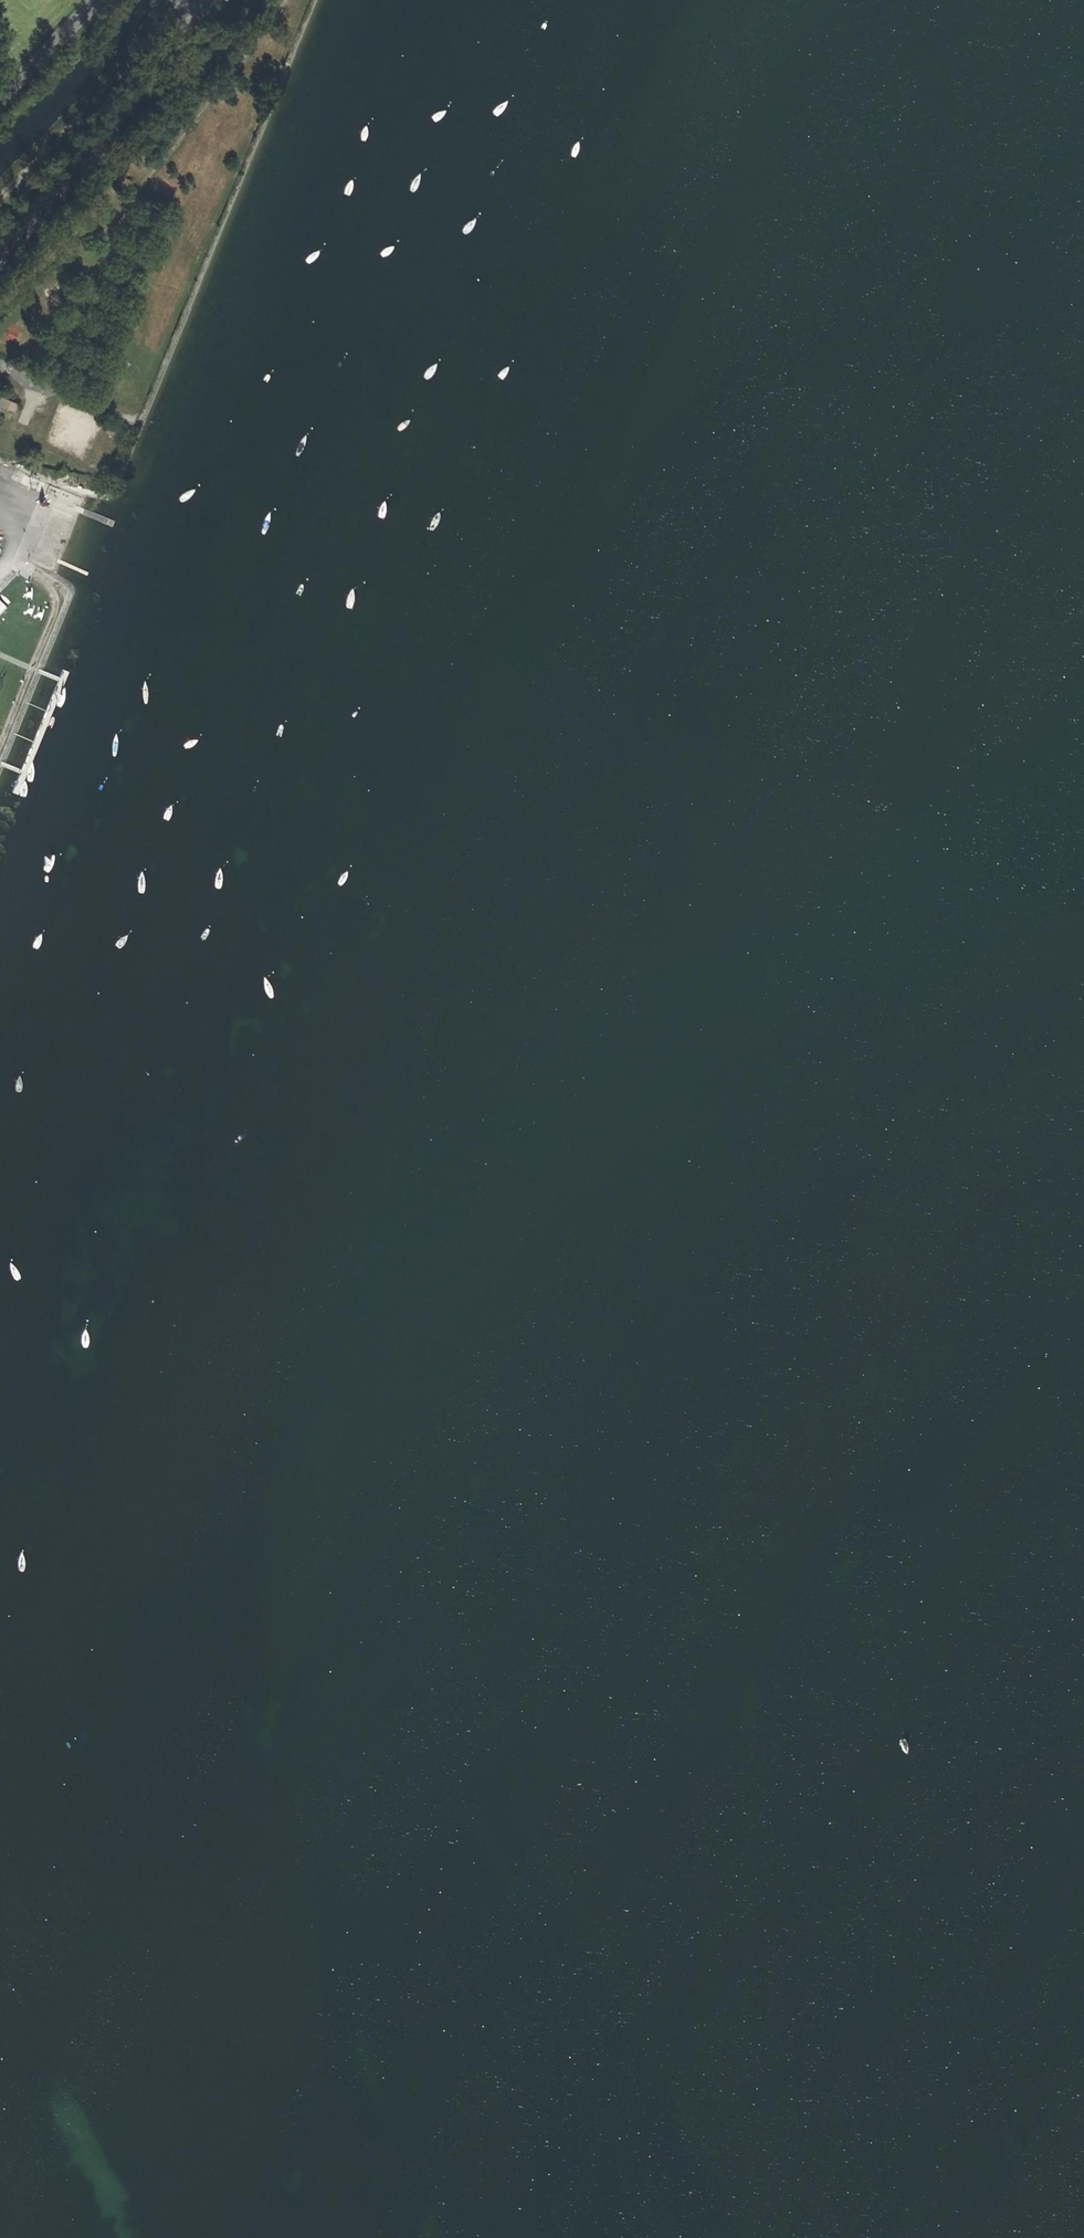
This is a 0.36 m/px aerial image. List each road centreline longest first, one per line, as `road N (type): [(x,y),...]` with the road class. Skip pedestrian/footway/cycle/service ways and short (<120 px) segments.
road 1 (track): [(46,385),(129,207),(282,0)]
road 2 (track): [(194,0),(0,195)]
road 3 (tertiary): [(99,0),(0,99)]

